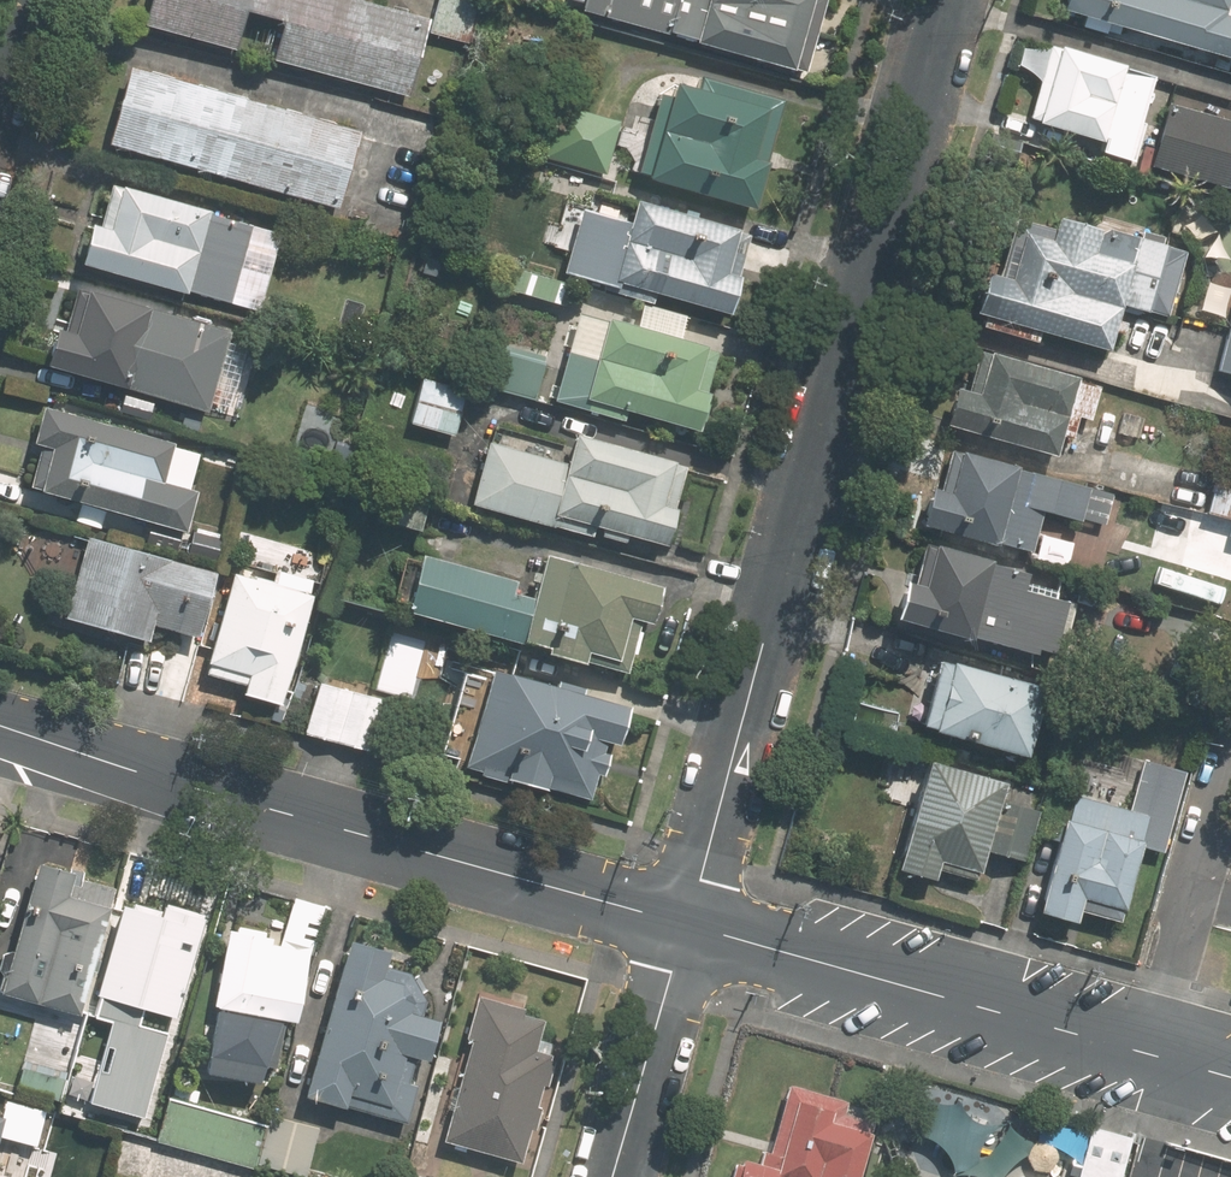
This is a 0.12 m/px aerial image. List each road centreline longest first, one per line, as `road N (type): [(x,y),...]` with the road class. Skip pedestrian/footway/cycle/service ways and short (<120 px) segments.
road 1 (residential): [(946,0),(686,923)]
road 2 (residential): [(686,923),(128,768),(0,724)]
road 3 (residential): [(1230,1078),(686,923)]
road 4 (residential): [(686,923),(613,1176)]

